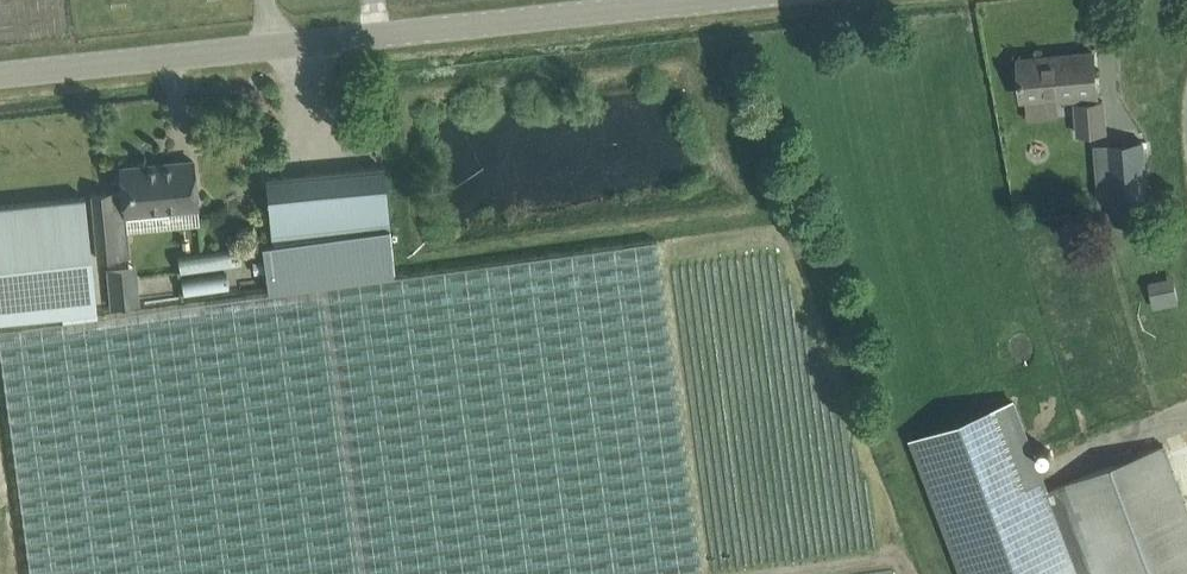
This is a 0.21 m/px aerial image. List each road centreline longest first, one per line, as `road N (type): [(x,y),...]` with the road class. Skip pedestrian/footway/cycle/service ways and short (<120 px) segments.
road 1 (unclassified): [(0,81),(740,0)]

